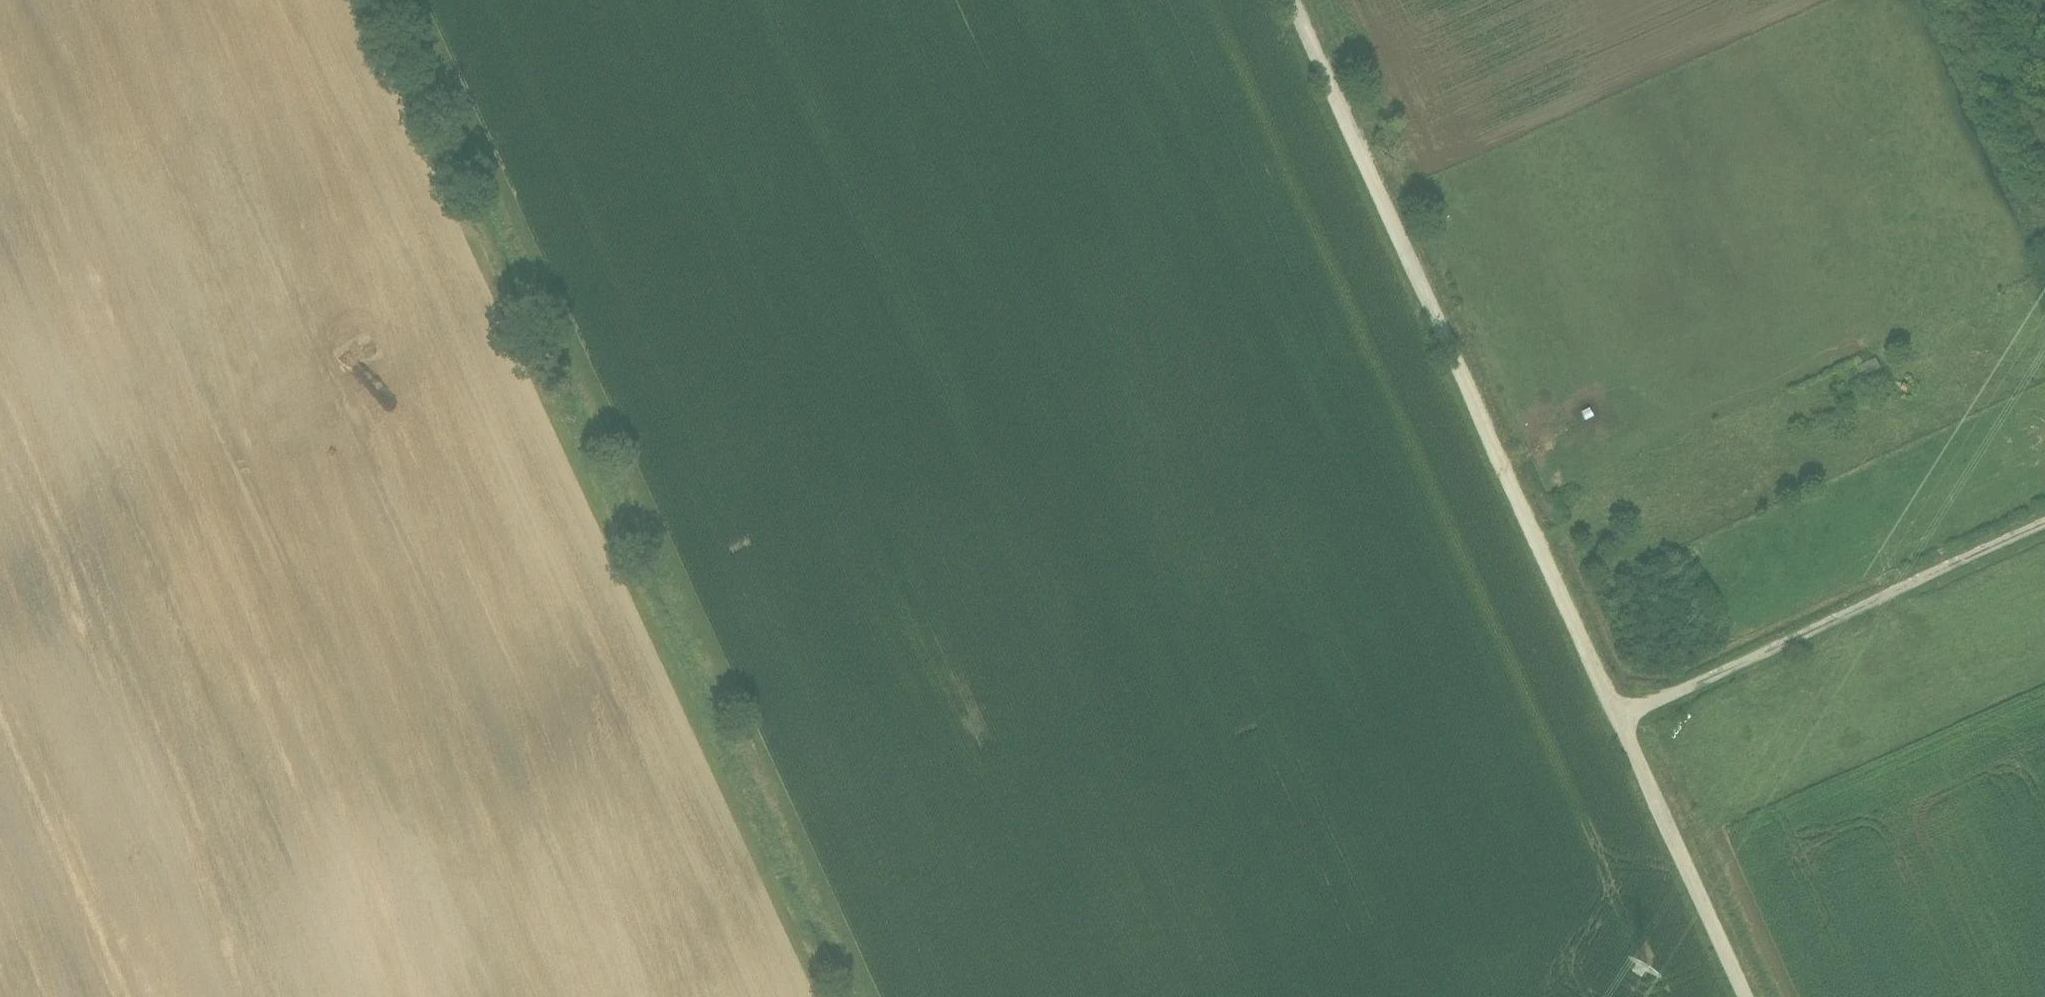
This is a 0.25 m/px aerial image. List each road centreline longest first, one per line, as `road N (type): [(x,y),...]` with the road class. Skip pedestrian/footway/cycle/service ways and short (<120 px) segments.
road 1 (track): [(1293,0),(1748,996)]
road 2 (track): [(1621,718),(2044,527)]

